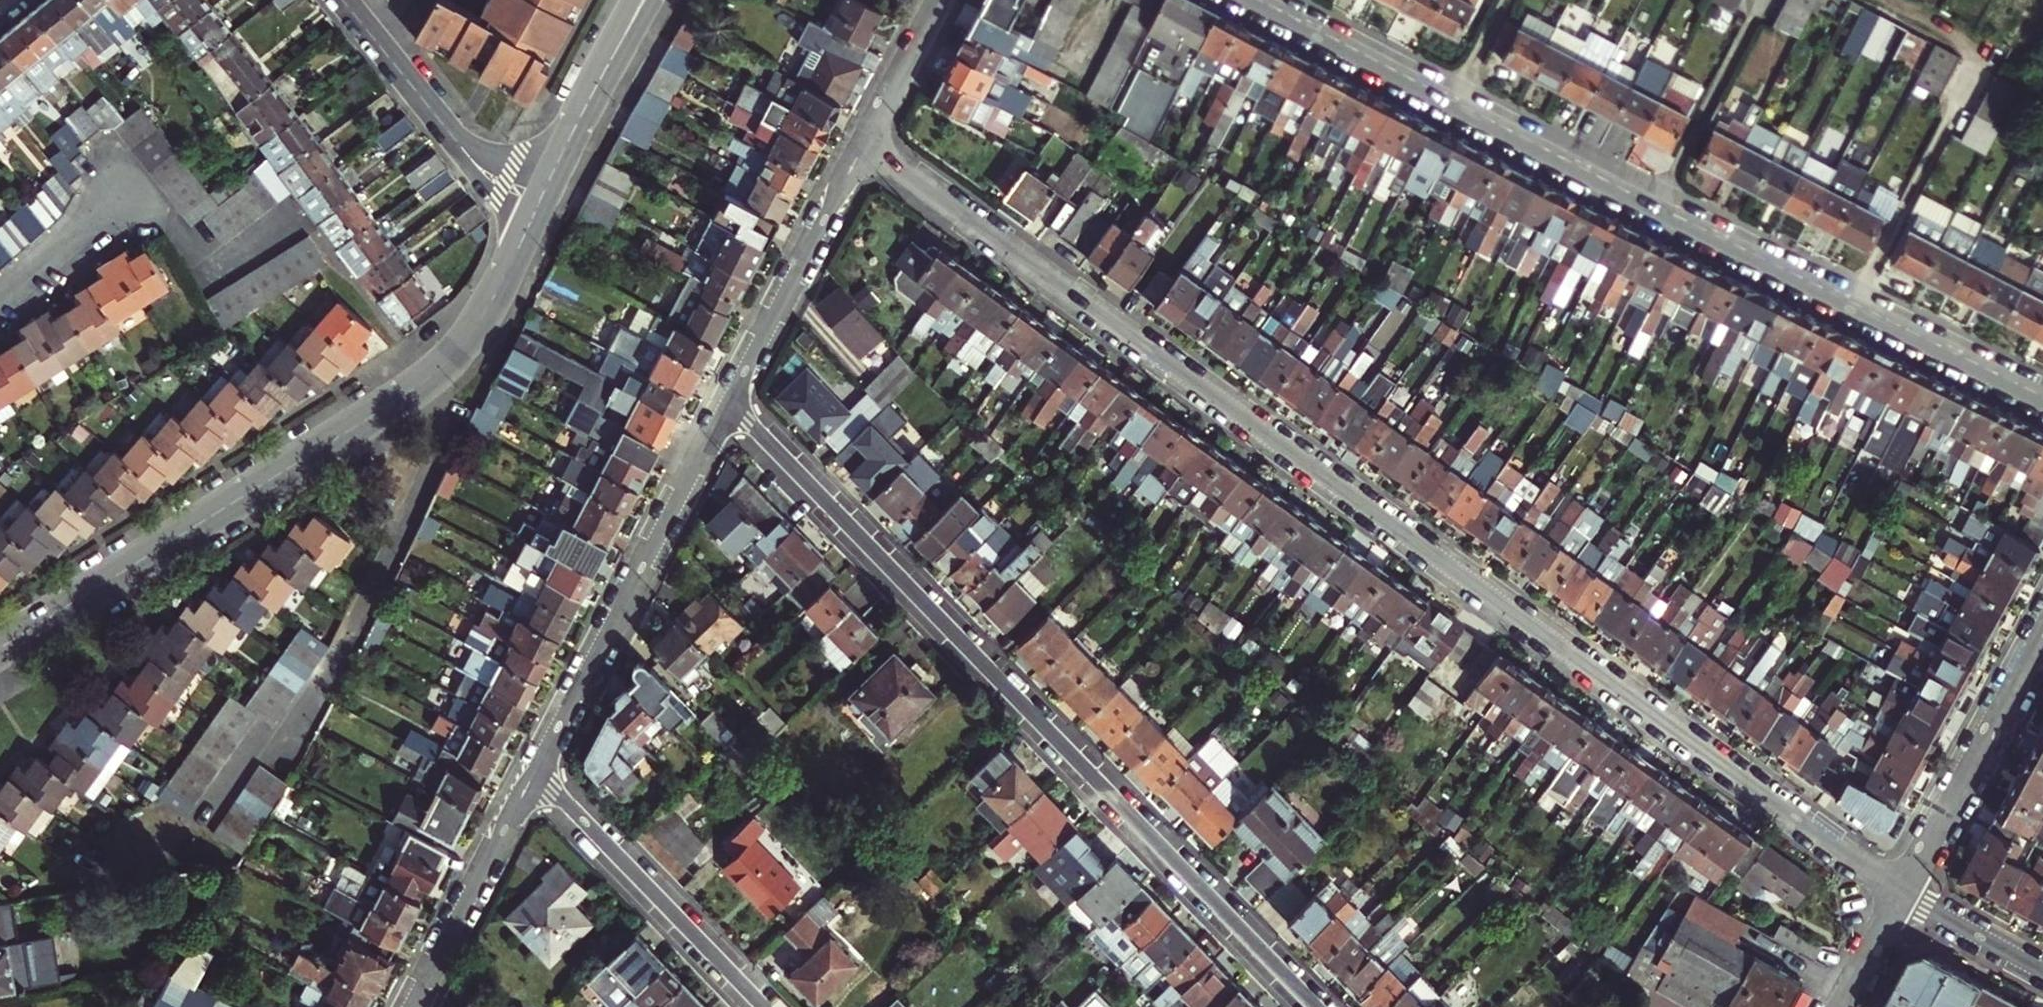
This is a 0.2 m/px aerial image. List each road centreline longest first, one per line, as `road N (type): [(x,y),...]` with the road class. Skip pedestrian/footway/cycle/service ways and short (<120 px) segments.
road 1 (residential): [(1903,894),(863,145)]
road 2 (tertiary): [(1243,0),(2042,402)]
road 3 (residential): [(726,403),(1315,1006)]
road 4 (tertiary): [(532,216),(492,303),(444,364),(21,634)]
road 5 (residential): [(726,403),(535,771)]
road 6 (residential): [(0,301),(134,187),(208,275),(297,215)]
road 7 (residential): [(764,1006),(535,771)]
road 8 (residential): [(1903,894),(2042,635)]
road 9 (residential): [(863,145),(726,403)]
road 10 (tertiary): [(343,0),(459,145),(532,216)]
road 11 (residential): [(535,771),(414,1006)]
road 12 (tertiary): [(618,47),(532,216)]
road 13 (residential): [(863,145),(939,0)]
road 14 (residential): [(2042,972),(1903,894)]
road 15 (residential): [(1842,1006),(1903,894)]

